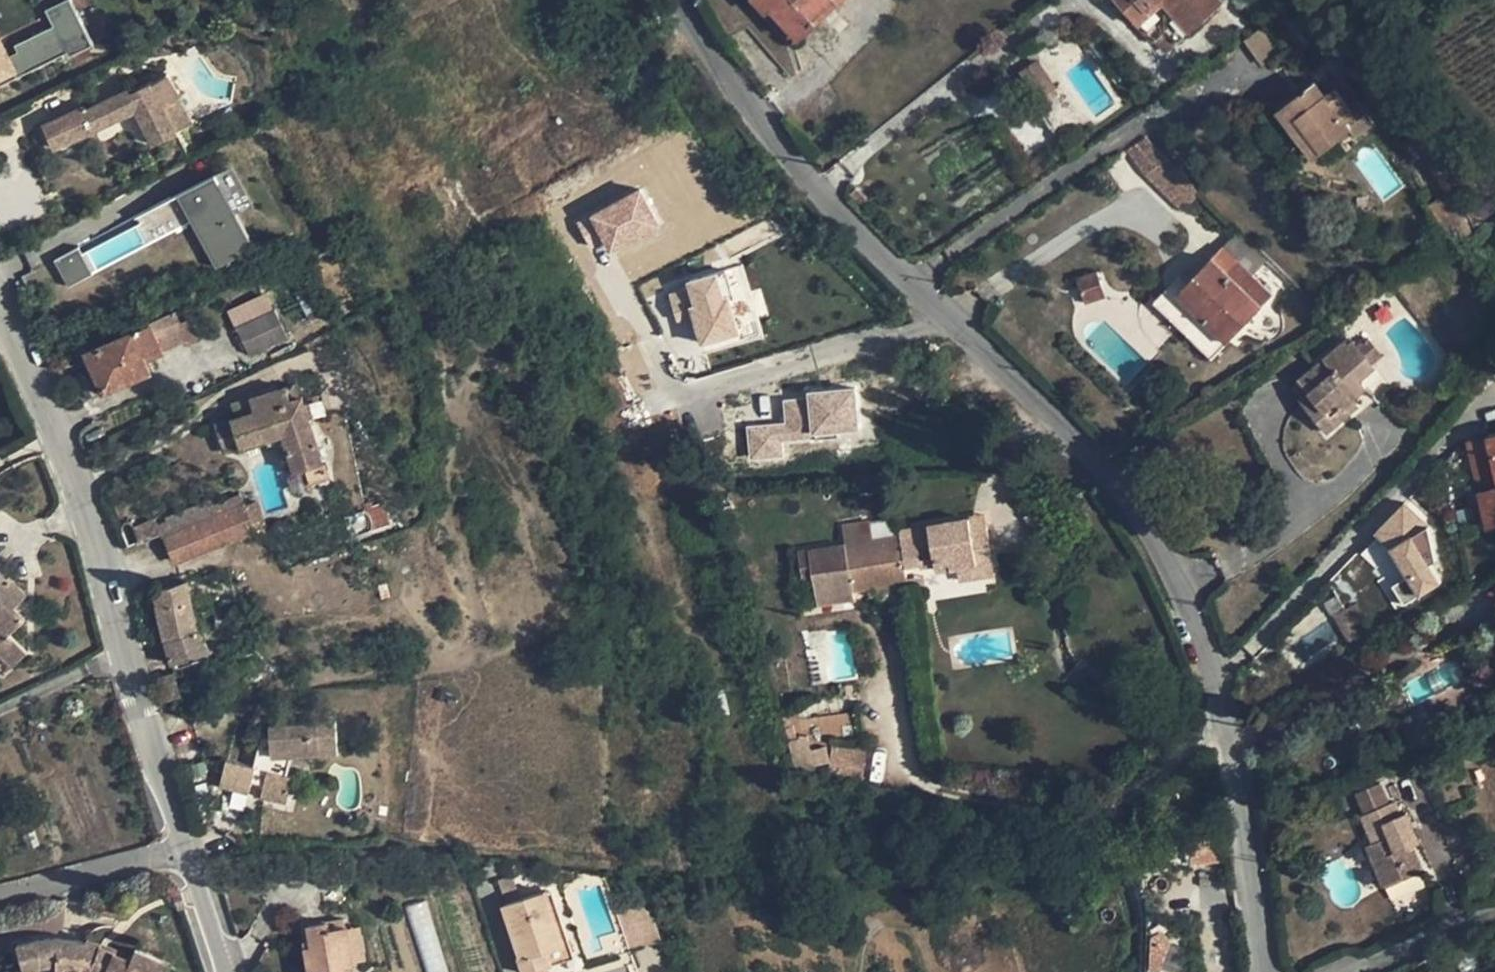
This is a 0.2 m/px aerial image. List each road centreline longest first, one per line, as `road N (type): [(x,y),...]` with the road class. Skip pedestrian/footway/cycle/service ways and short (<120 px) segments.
road 1 (residential): [(1273,971),(1263,885),(1199,629),(1167,549),(1035,397),(858,230),(733,92),(679,0)]
road 2 (residential): [(0,303),(72,455),(183,850)]
road 3 (residential): [(183,850),(0,898)]
road 4 (residential): [(183,850),(224,971)]

